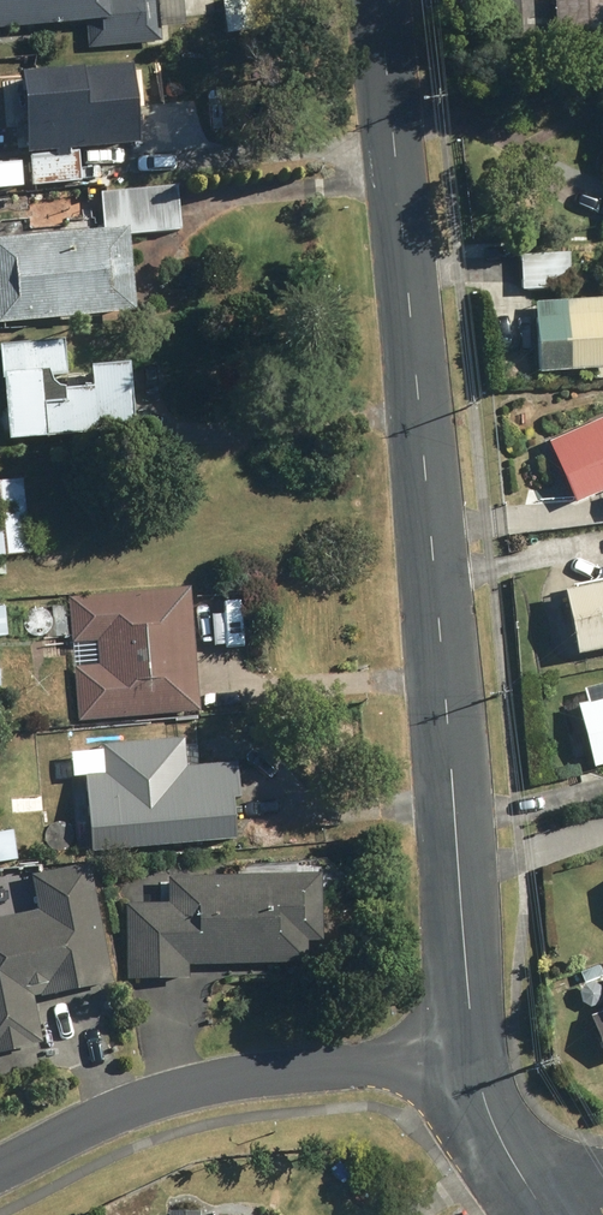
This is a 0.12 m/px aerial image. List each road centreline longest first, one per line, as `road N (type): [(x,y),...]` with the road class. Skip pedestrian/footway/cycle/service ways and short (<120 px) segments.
road 1 (tertiary): [(377,0),(471,1050)]
road 2 (residential): [(0,1171),(166,1094),(328,1061),(471,1050)]
road 3 (tertiary): [(471,1050),(499,1136),(545,1214)]

